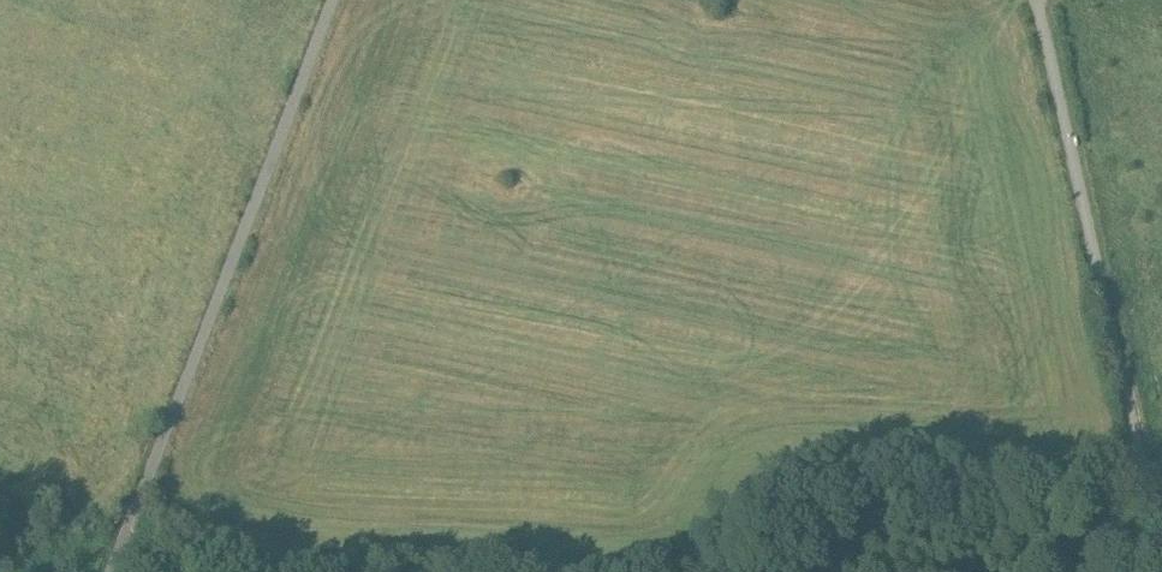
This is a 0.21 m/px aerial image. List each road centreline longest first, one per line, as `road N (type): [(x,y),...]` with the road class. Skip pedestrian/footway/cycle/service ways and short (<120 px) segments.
road 1 (track): [(111,571),(333,0)]
road 2 (track): [(1161,521),(1037,0)]

